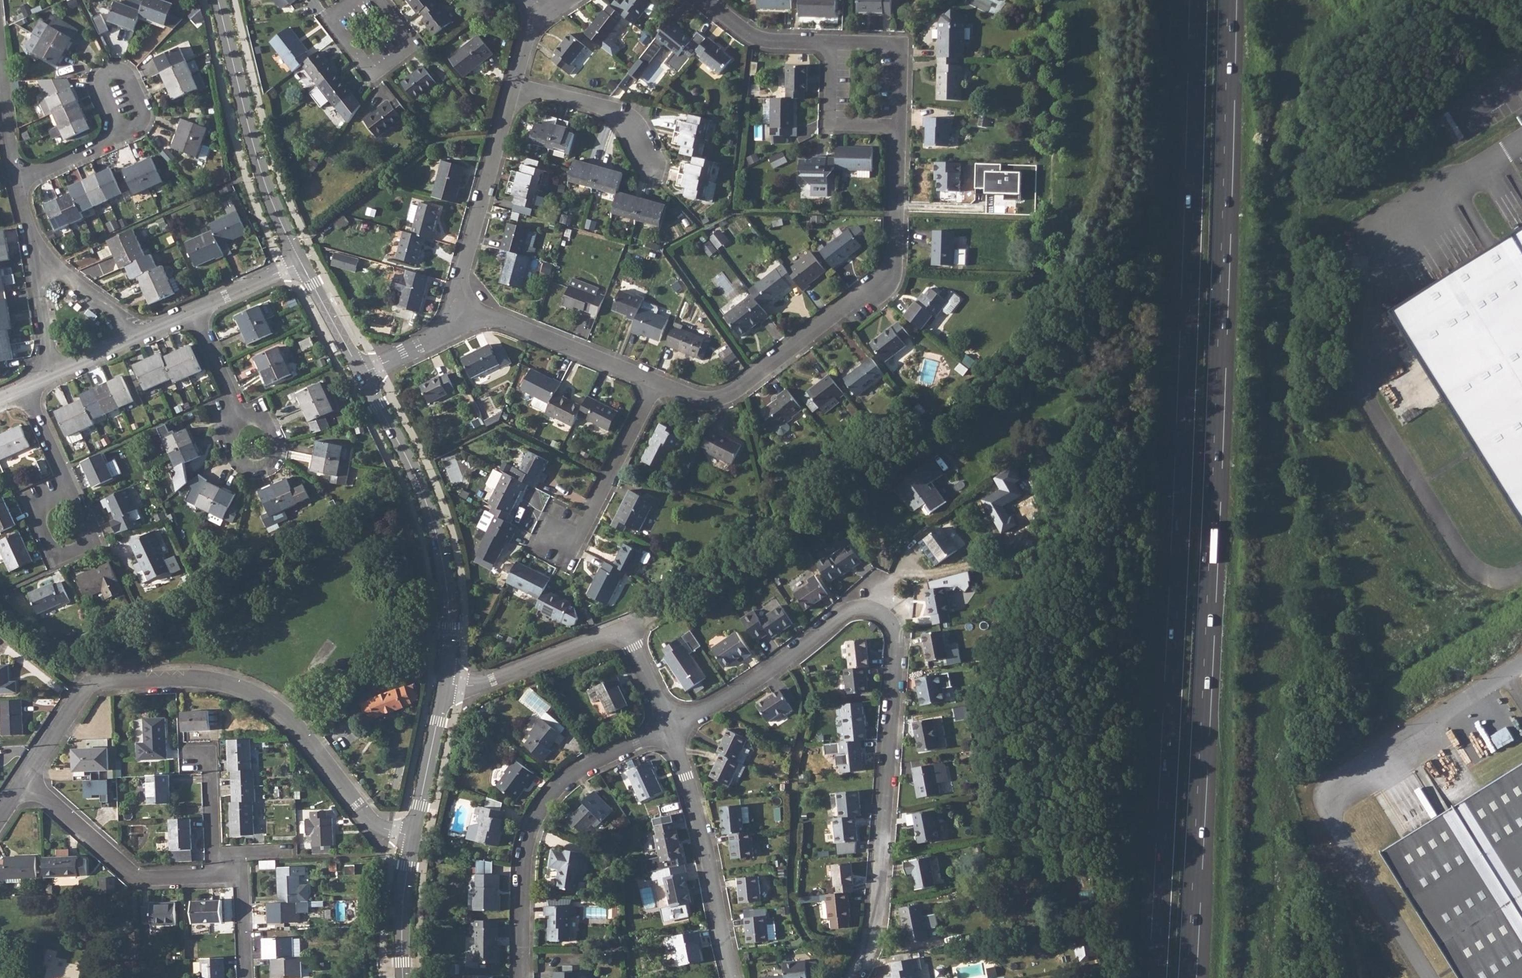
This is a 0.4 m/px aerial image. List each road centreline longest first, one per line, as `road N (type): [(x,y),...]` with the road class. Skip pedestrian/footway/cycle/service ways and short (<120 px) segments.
road 1 (track): [(1295,0),(1274,100),(1240,977)]
road 2 (motorway): [(1187,977),(1228,0)]
road 3 (motorway): [(1198,0),(1158,977)]
road 4 (residential): [(857,977),(876,939),(898,641),(888,618),(866,610),(846,614),(766,676),(672,730)]
road 5 (residential): [(414,834),(369,820),(273,706),(209,679),(107,680),(90,689),(28,778)]
road 6 (residential): [(901,128),(888,279),(730,397),(703,401),(654,385)]
road 7 (tertiary): [(444,689),(448,607),(439,542),(418,479),(361,373)]
road 8 (residential): [(524,977),(536,828),(562,786),(593,764),(672,730)]
road 9 (tertiary): [(301,262),(263,175),(218,0)]
road 10 (residential): [(735,977),(708,845),(672,730)]
road 11 (residential): [(462,316),(464,273),(514,87)]
road 12 (residential): [(28,778),(140,880),(216,876)]
road 13 (residential): [(654,385),(576,547),(542,530)]
road 14 (residential): [(654,385),(496,320),(462,316)]
road 15 (residential): [(514,87),(629,122),(660,181)]
road 16 (residential): [(444,689),(479,685),(617,637)]
road 17 (residential): [(69,487),(95,542),(57,560),(31,504)]
road 18 (residential): [(108,143),(143,124),(145,108),(119,72),(99,84),(114,117)]
road 19 (residential): [(831,44),(903,45),(901,128)]
road 20 (residential): [(831,44),(831,125),(901,128)]
road 21 (residential): [(359,0),(333,19),(376,74),(415,48)]
road 22 (tertiary): [(414,834),(444,689)]
road 23 (tertiary): [(406,977),(414,834)]
road 24 (residential): [(237,413),(267,425),(276,461),(262,470),(246,465),(233,428)]
road 25 (residential): [(707,0),(760,41),(831,44)]
road 26 (residential): [(136,340),(35,248)]
road 27 (residential): [(35,248),(52,379)]
road 28 (residential): [(216,876),(242,876),(246,977)]
road 29 (tertiary): [(361,373),(301,262)]

